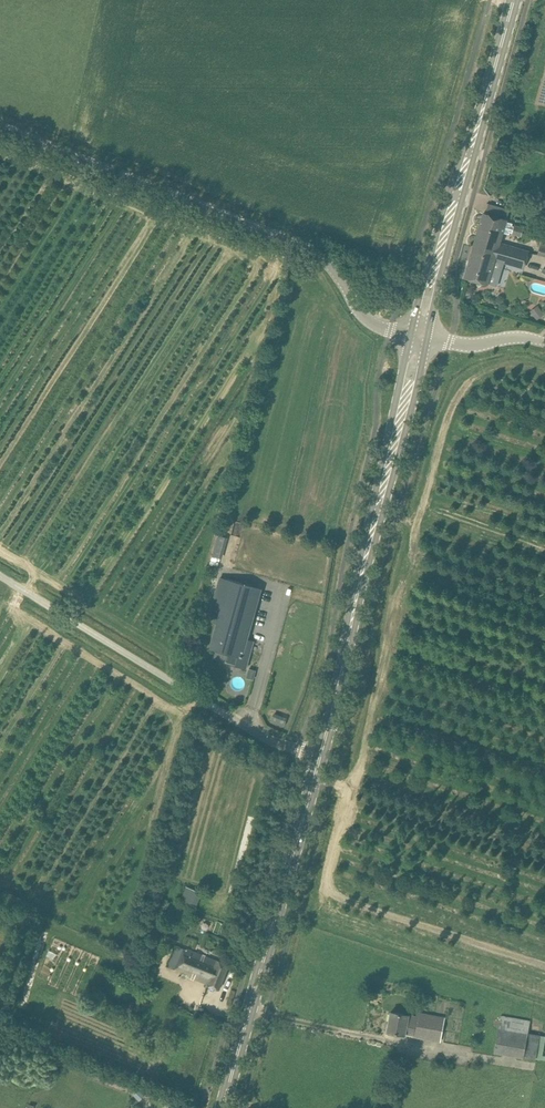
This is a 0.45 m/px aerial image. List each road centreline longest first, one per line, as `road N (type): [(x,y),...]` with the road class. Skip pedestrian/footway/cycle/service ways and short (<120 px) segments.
road 1 (unclassified): [(420,336),(373,321),(310,248),(0,126)]
road 2 (tertiary): [(321,756),(420,336)]
road 3 (residential): [(321,756),(265,739),(0,579)]
road 4 (tertiary): [(223,1107),(321,756)]
road 5 (tertiary): [(420,336),(513,0)]
road 6 (unclassified): [(544,342),(509,337),(473,345),(420,336)]

